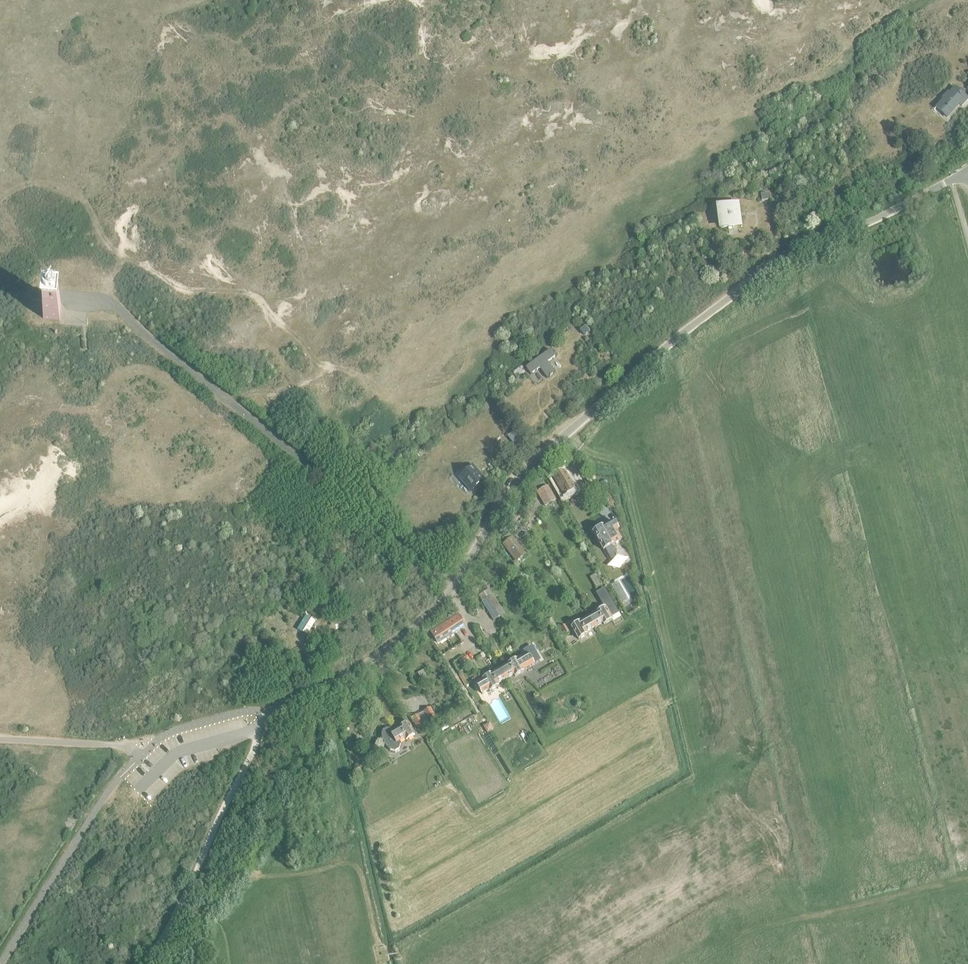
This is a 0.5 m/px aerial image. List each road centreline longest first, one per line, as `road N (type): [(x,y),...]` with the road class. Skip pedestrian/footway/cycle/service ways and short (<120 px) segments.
road 1 (unclassified): [(274,709),(350,674),(429,614),(520,478),(663,348),(785,258),(967,170)]
road 2 (track): [(0,201),(32,181),(76,194),(113,250),(179,289),(237,291),(263,304),(312,354),(320,375)]
road 3 (unclassified): [(144,963),(189,886),(260,726)]
road 4 (track): [(228,401),(291,388),(333,369),(365,381)]

